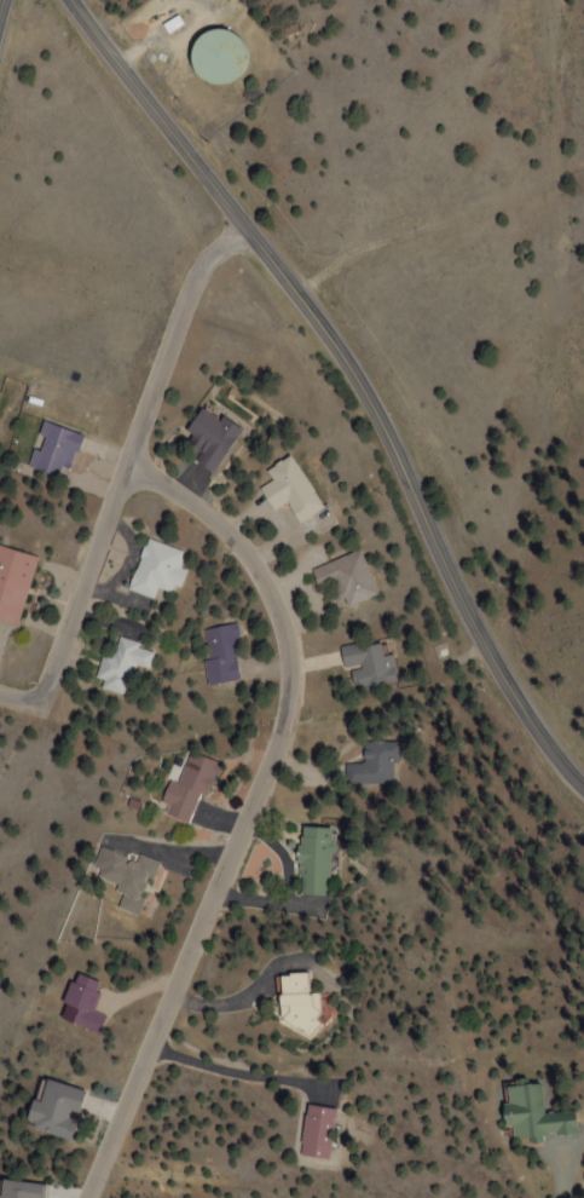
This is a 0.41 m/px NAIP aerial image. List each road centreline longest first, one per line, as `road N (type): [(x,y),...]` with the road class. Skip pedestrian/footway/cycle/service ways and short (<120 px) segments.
road 1 (secondary): [(583,787),(515,702),(436,553),(371,402),(300,296),(87,36),(67,0)]
road 2 (residential): [(129,465),(196,509),(245,558),(282,626),(289,678),(276,759),(90,1197)]
road 3 (residential): [(0,699),(35,709),(201,259),(248,230)]

